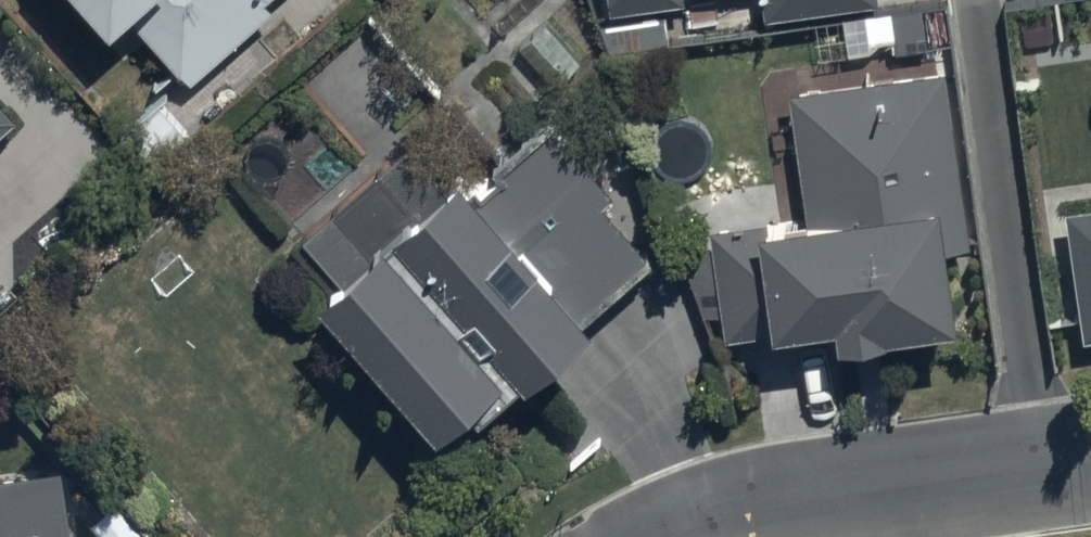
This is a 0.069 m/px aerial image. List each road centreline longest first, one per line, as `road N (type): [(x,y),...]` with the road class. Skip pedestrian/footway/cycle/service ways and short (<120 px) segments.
road 1 (residential): [(755,536),(1017,467),(1090,456)]

